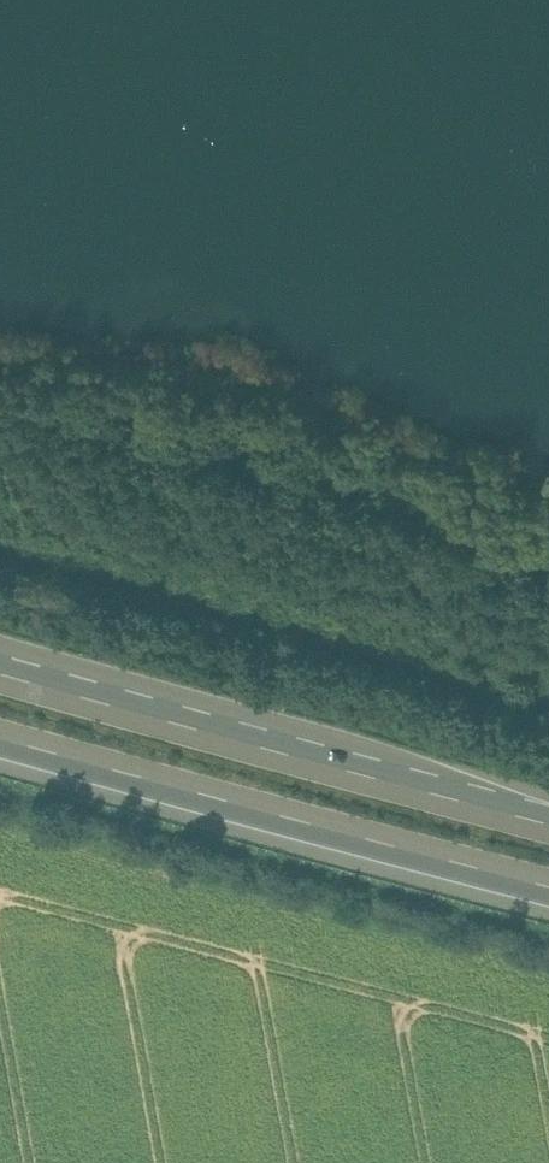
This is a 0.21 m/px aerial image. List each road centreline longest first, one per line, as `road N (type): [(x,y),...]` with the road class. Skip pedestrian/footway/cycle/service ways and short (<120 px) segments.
road 1 (motorway): [(0,731),(548,881)]
road 2 (motorway): [(548,825),(0,676)]

